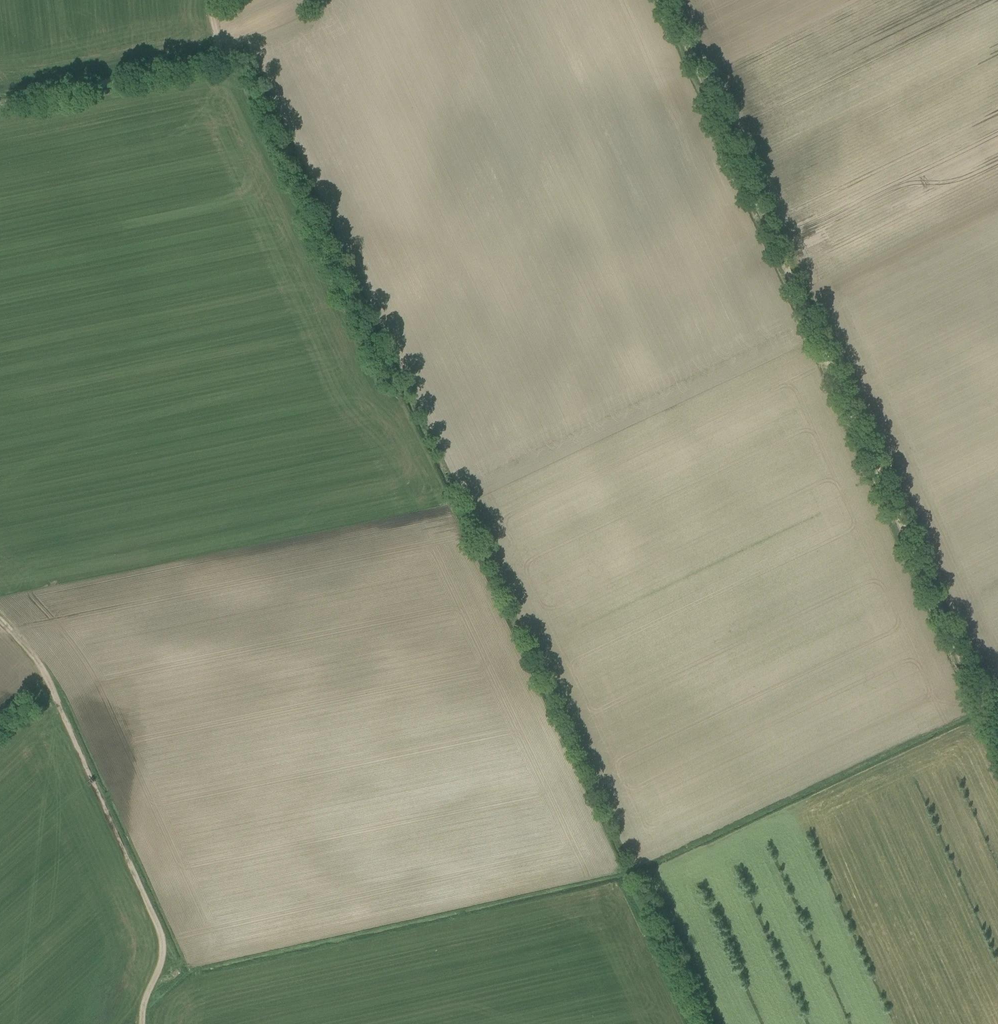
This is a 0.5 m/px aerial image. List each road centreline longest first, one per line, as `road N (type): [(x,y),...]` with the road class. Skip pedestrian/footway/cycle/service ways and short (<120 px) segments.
road 1 (track): [(666,0),(997,741)]
road 2 (track): [(0,107),(213,61),(221,54),(221,0)]

